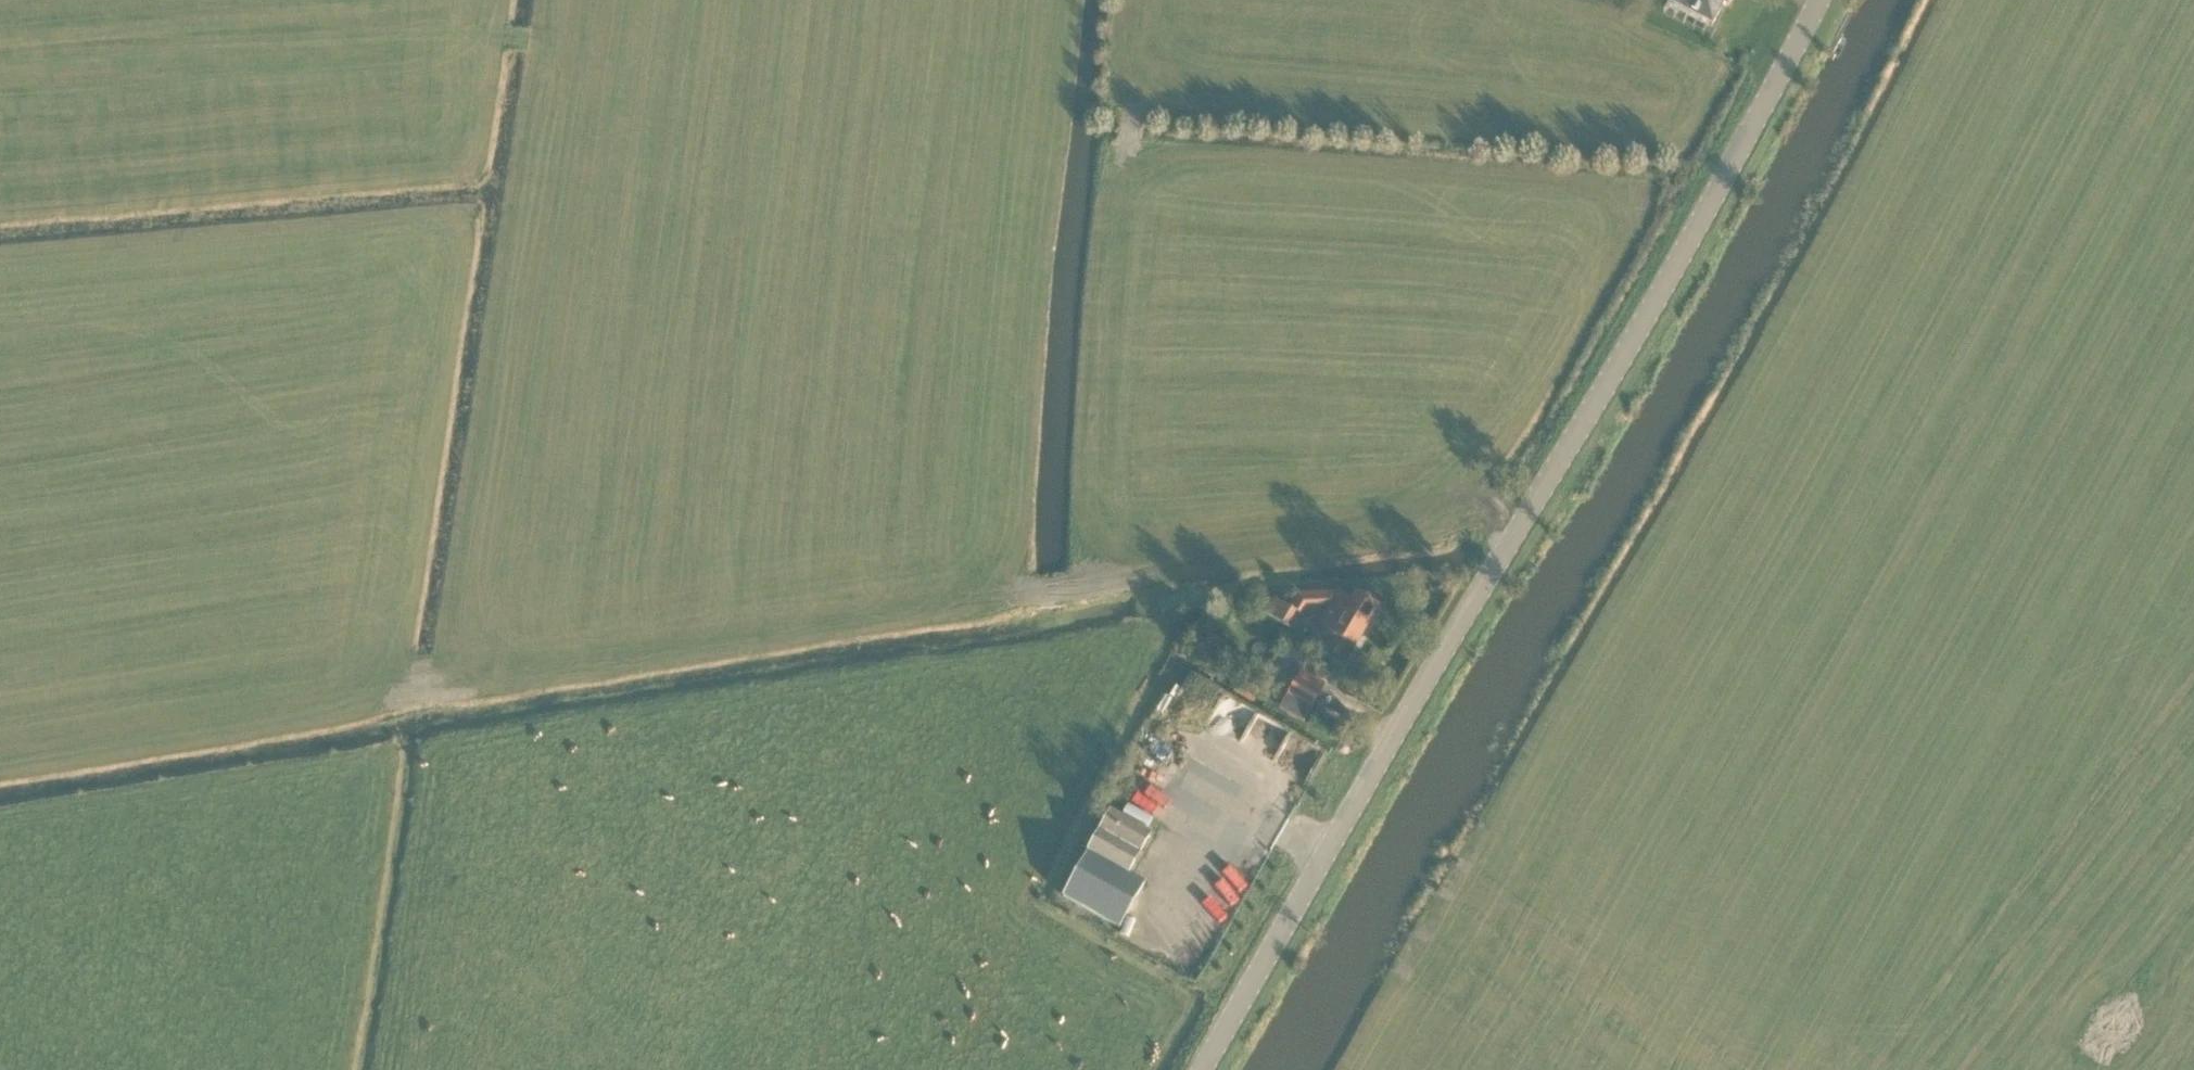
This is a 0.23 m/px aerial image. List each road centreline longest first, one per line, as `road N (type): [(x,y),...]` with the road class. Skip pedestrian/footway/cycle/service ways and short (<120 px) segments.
road 1 (tertiary): [(1204,1069),(1679,262),(1819,0)]

